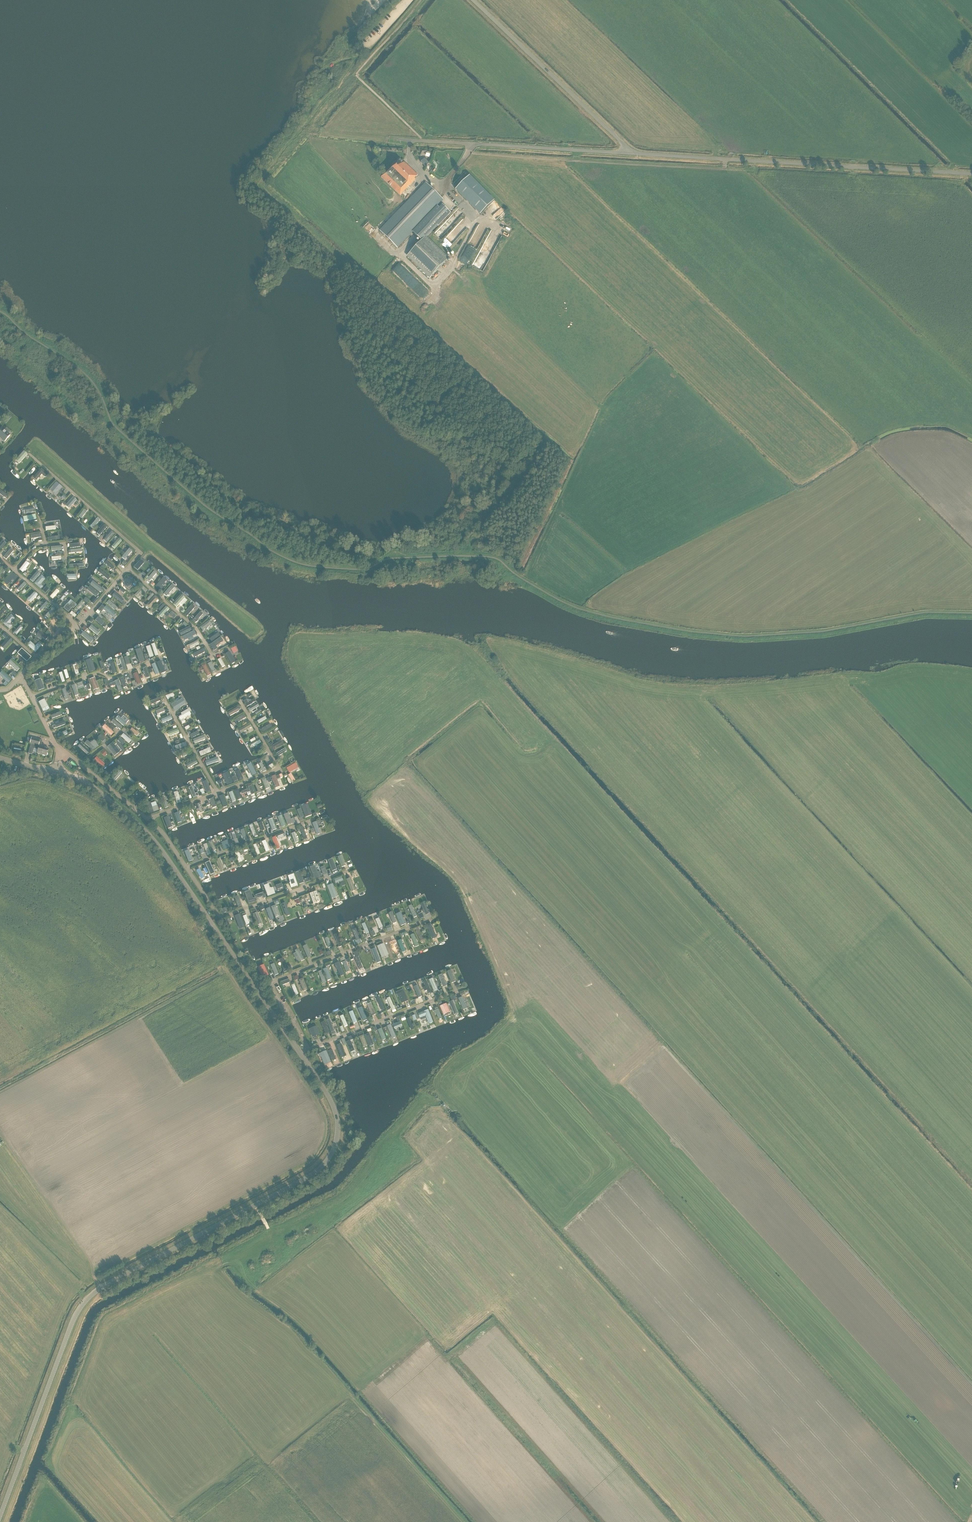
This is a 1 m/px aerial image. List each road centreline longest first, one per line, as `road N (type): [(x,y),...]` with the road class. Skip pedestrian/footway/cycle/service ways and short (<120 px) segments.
road 1 (tertiary): [(0,1516),(85,1301),(315,1173),(338,1130),(328,1095),(155,841),(88,784),(0,758)]
road 2 (unclassified): [(971,173),(633,153)]
road 3 (unclassified): [(633,153),(387,138)]
road 4 (unclassified): [(633,153),(472,0)]

